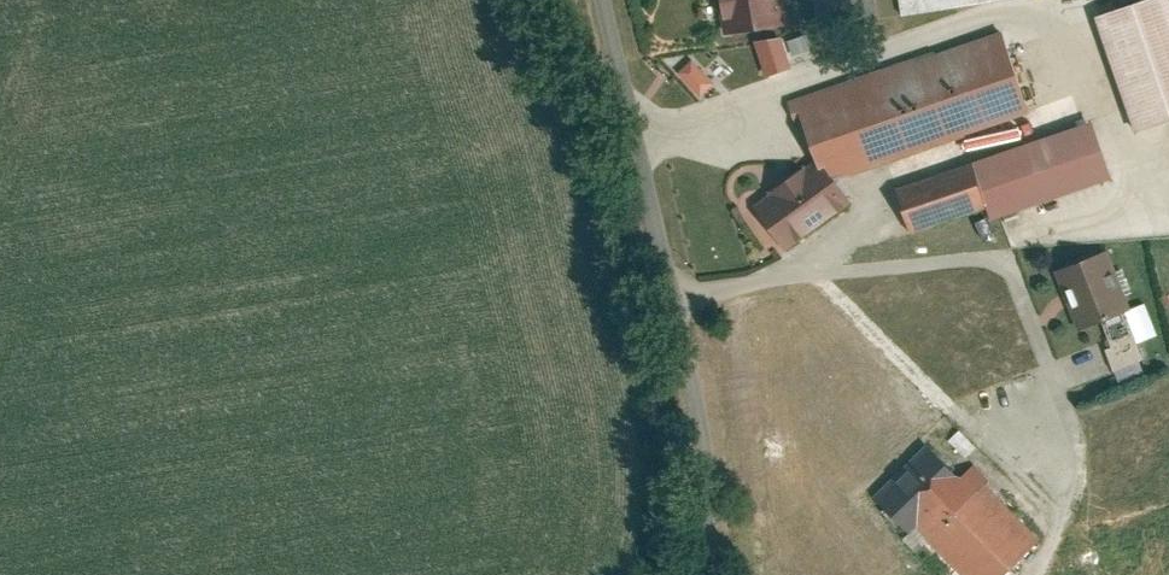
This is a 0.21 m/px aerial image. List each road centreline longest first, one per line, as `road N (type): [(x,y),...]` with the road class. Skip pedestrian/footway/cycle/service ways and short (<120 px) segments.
road 1 (unclassified): [(605,0),(694,385),(706,490),(696,574)]

